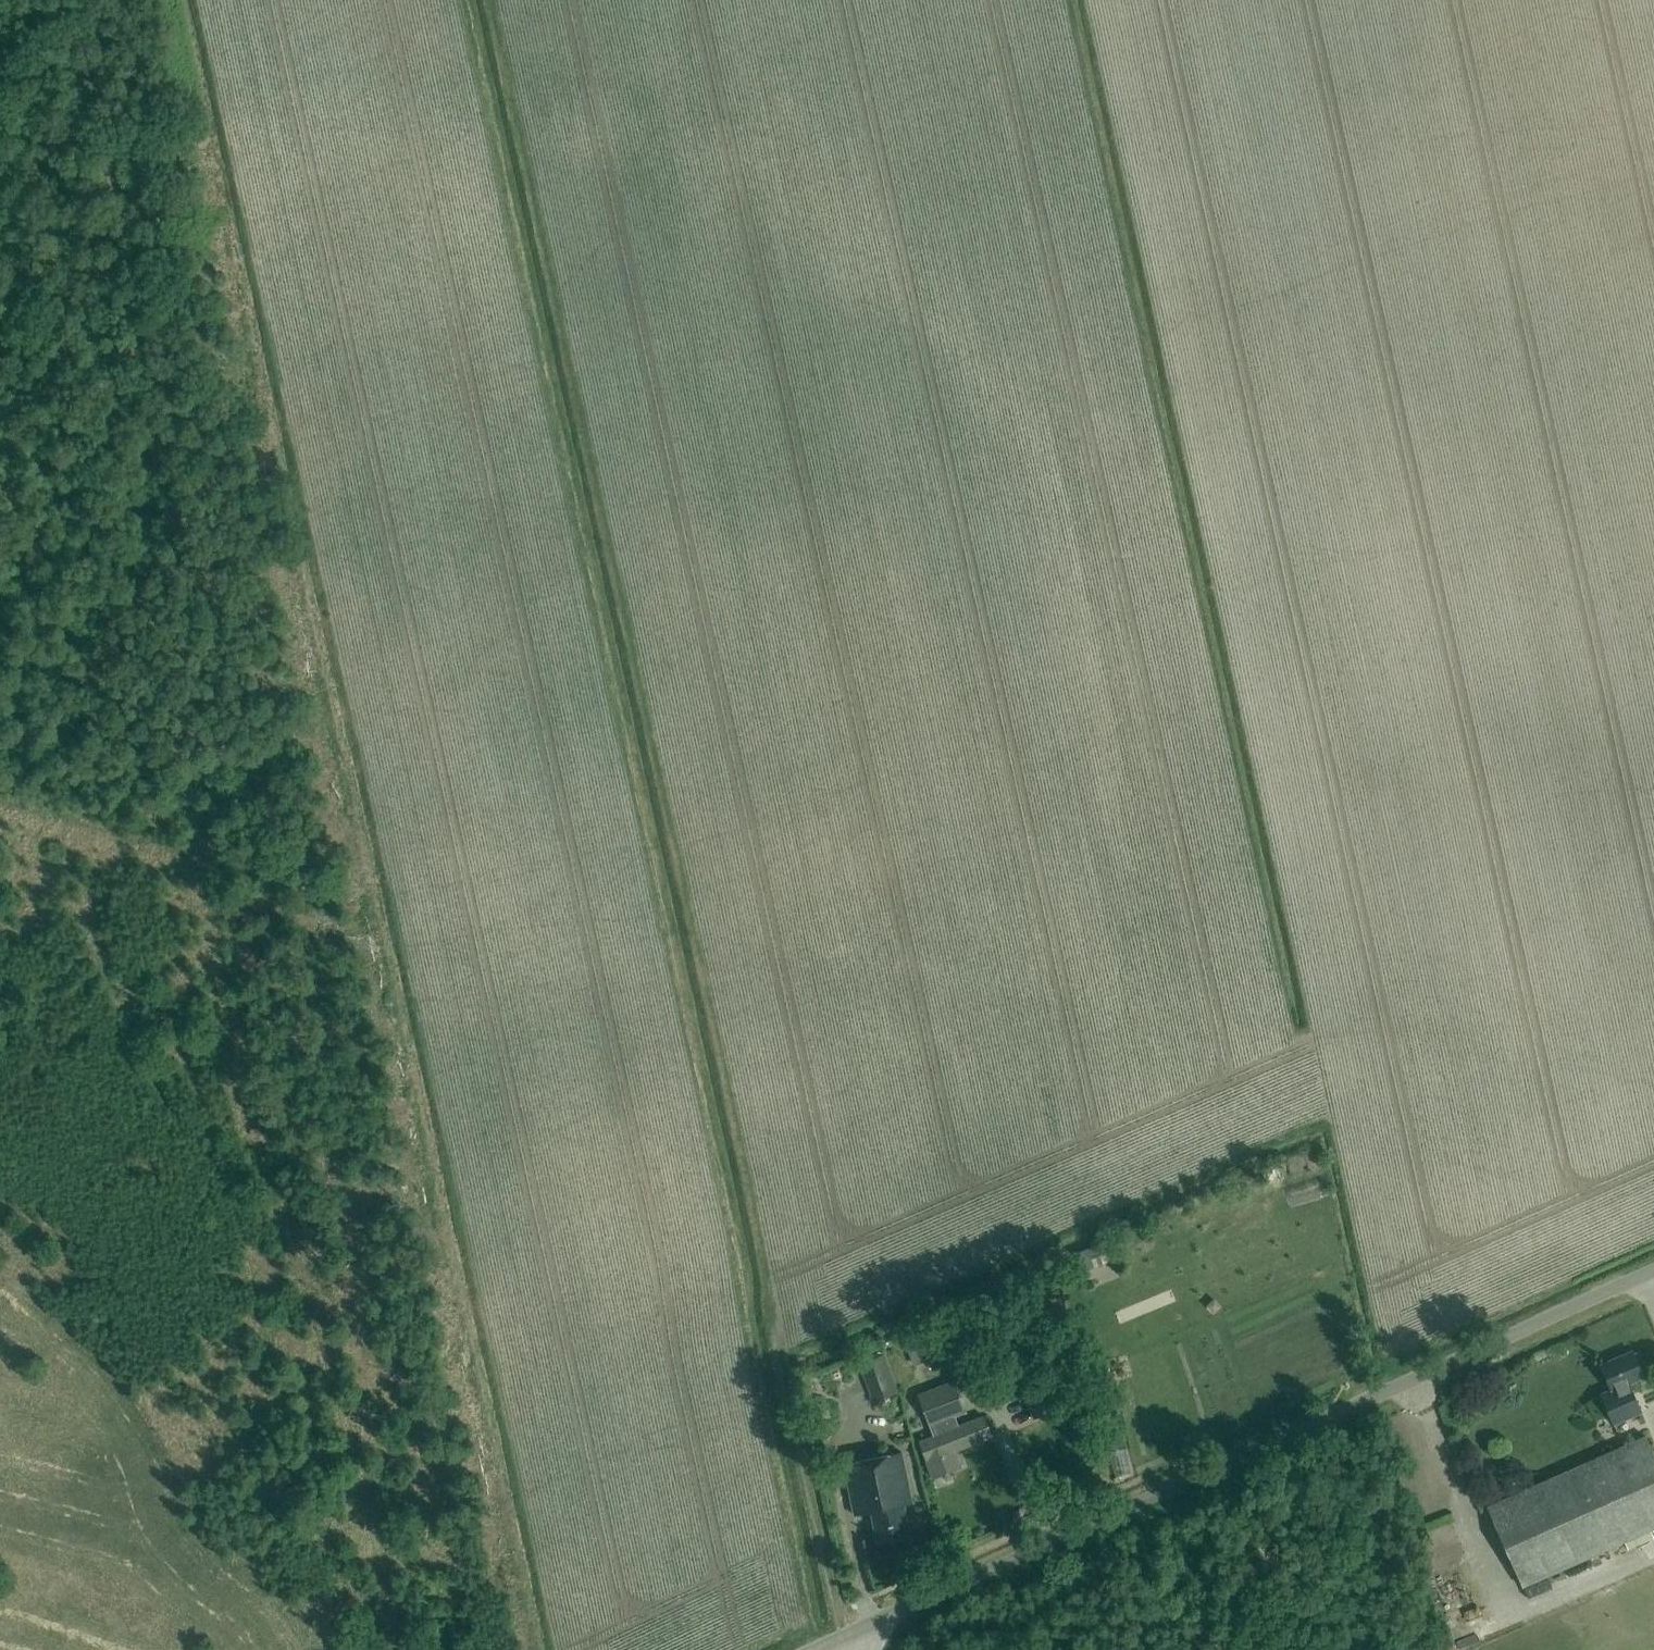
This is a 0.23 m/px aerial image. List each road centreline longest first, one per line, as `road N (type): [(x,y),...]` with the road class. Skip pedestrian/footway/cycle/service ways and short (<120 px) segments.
road 1 (unclassified): [(850,1634),(1653,1271)]

